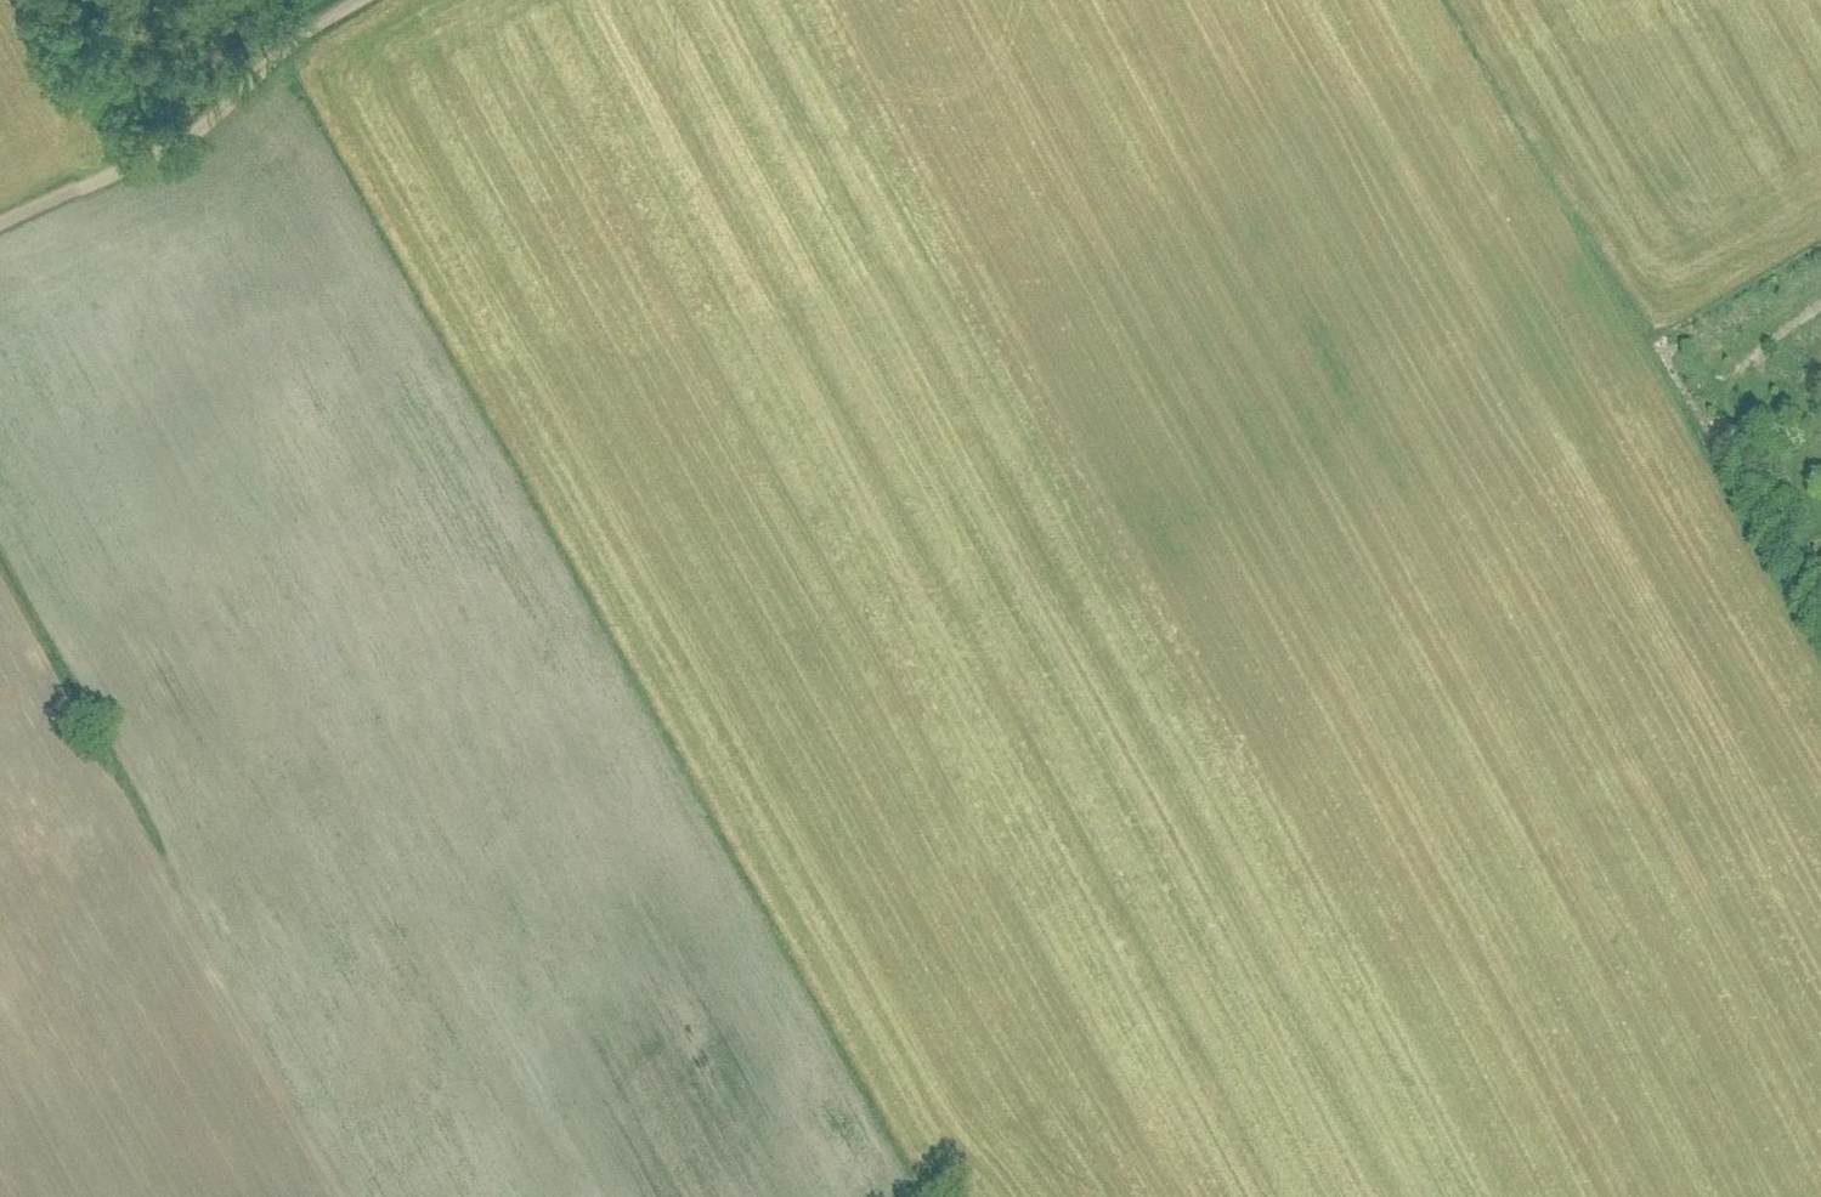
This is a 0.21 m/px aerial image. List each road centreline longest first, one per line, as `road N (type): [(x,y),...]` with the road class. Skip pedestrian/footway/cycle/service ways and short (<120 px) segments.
road 1 (track): [(341,0),(174,140),(0,229)]

